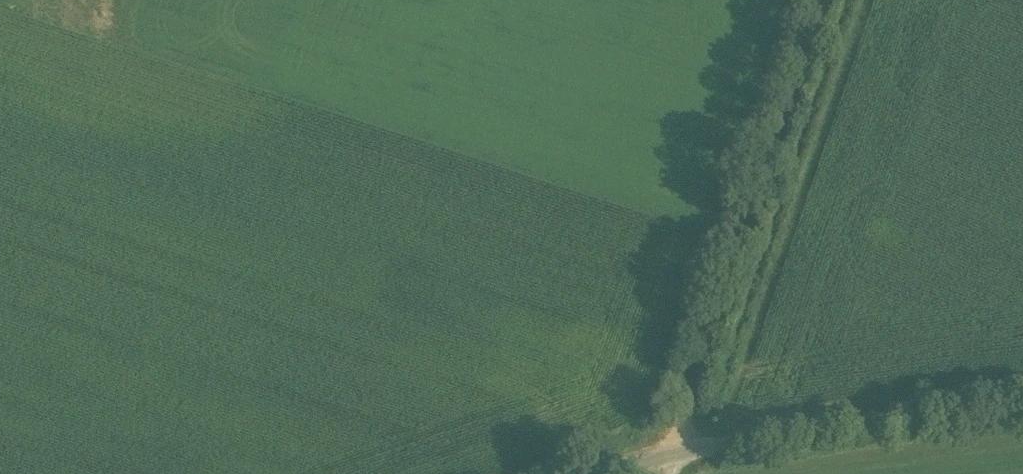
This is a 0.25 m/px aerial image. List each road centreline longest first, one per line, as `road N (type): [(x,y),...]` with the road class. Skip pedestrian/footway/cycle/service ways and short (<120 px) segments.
road 1 (track): [(827,0),(678,449)]
road 2 (unclassified): [(678,449),(1022,397)]

